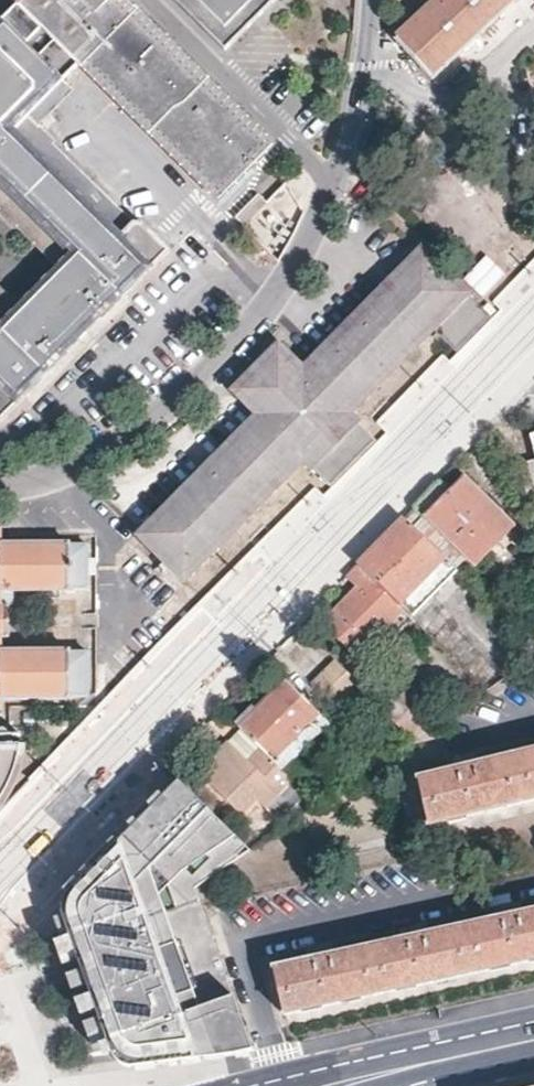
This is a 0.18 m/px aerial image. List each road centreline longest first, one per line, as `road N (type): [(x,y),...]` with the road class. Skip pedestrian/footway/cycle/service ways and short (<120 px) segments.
road 1 (primary): [(440,1061),(311,1072),(246,1085)]

